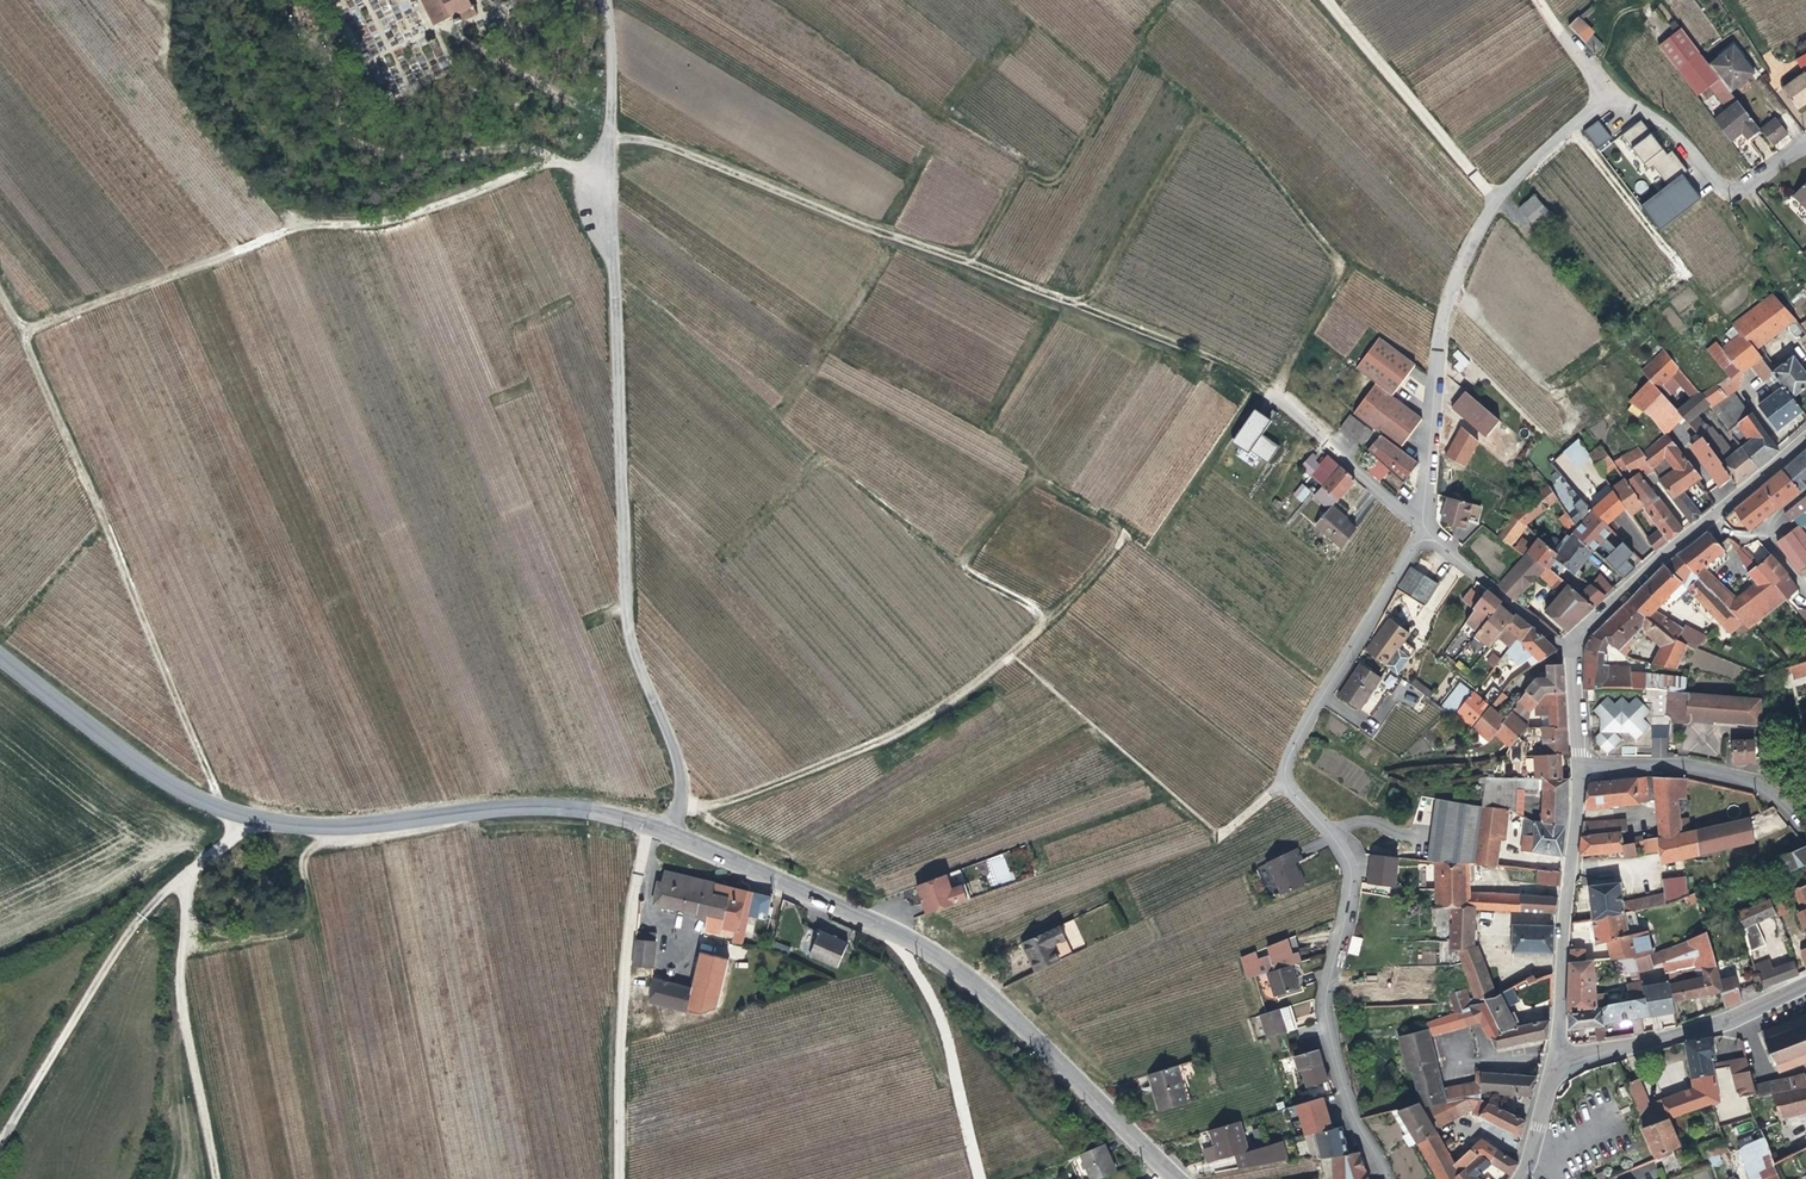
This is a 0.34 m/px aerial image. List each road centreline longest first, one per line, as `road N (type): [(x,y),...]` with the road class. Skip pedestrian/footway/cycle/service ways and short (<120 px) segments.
road 1 (track): [(678,803),(731,803),(784,785),(946,710),(1053,621),(1131,533),(1328,690)]
road 2 (residential): [(1805,141),(1736,188),(1713,182),(1672,129),(1637,108),(1592,112),(1552,140),(1495,203),(1443,317),(1427,527)]
road 3 (tertiary): [(0,654),(194,796),(254,817),(371,822),(499,804),(587,806),(673,834)]
road 4 (residential): [(1426,541),(1413,549),(1284,771),(1293,797),(1327,827),(1349,868),(1347,918),(1325,1013),(1343,1091),(1386,1178)]
road 5 (unclassified): [(673,834),(681,788),(676,754),(632,644),(626,607),(613,257),(597,185)]
road 6 (tertiary): [(1183,1178),(991,992),(872,916),(673,834)]
road 7 (track): [(597,185),(557,160),(458,201),(373,221),(284,229),(28,335)]
road 8 (track): [(0,286),(28,335),(219,805)]
road 9 (track): [(233,810),(232,840),(183,880),(189,912),(181,998),(220,1178)]
road 10 (track): [(1010,653),(1215,830),(1225,830),(1285,778)]
road 11 (track): [(622,1178),(626,1011),(649,826)]
road 12 (track): [(183,880),(142,913),(0,1142)]
road 13 (tertiary): [(1573,649),(1586,626),(1805,439)]
road 14 (tertiary): [(1554,1062),(1580,765)]
road 15 (track): [(981,1178),(942,1014),(872,916)]
road 16 (track): [(1327,0),(1495,203)]
road 17 (tertiary): [(1805,985),(1707,1026),(1554,1062)]
road 18 (residential): [(1805,836),(1747,778),(1673,765),(1580,765)]
road 19 (residential): [(1427,527),(1273,401)]
road 20 (track): [(597,185),(620,67),(613,0)]
road 21 (residential): [(1573,649),(1426,541)]
road 22 (track): [(1614,104),(1535,0)]

